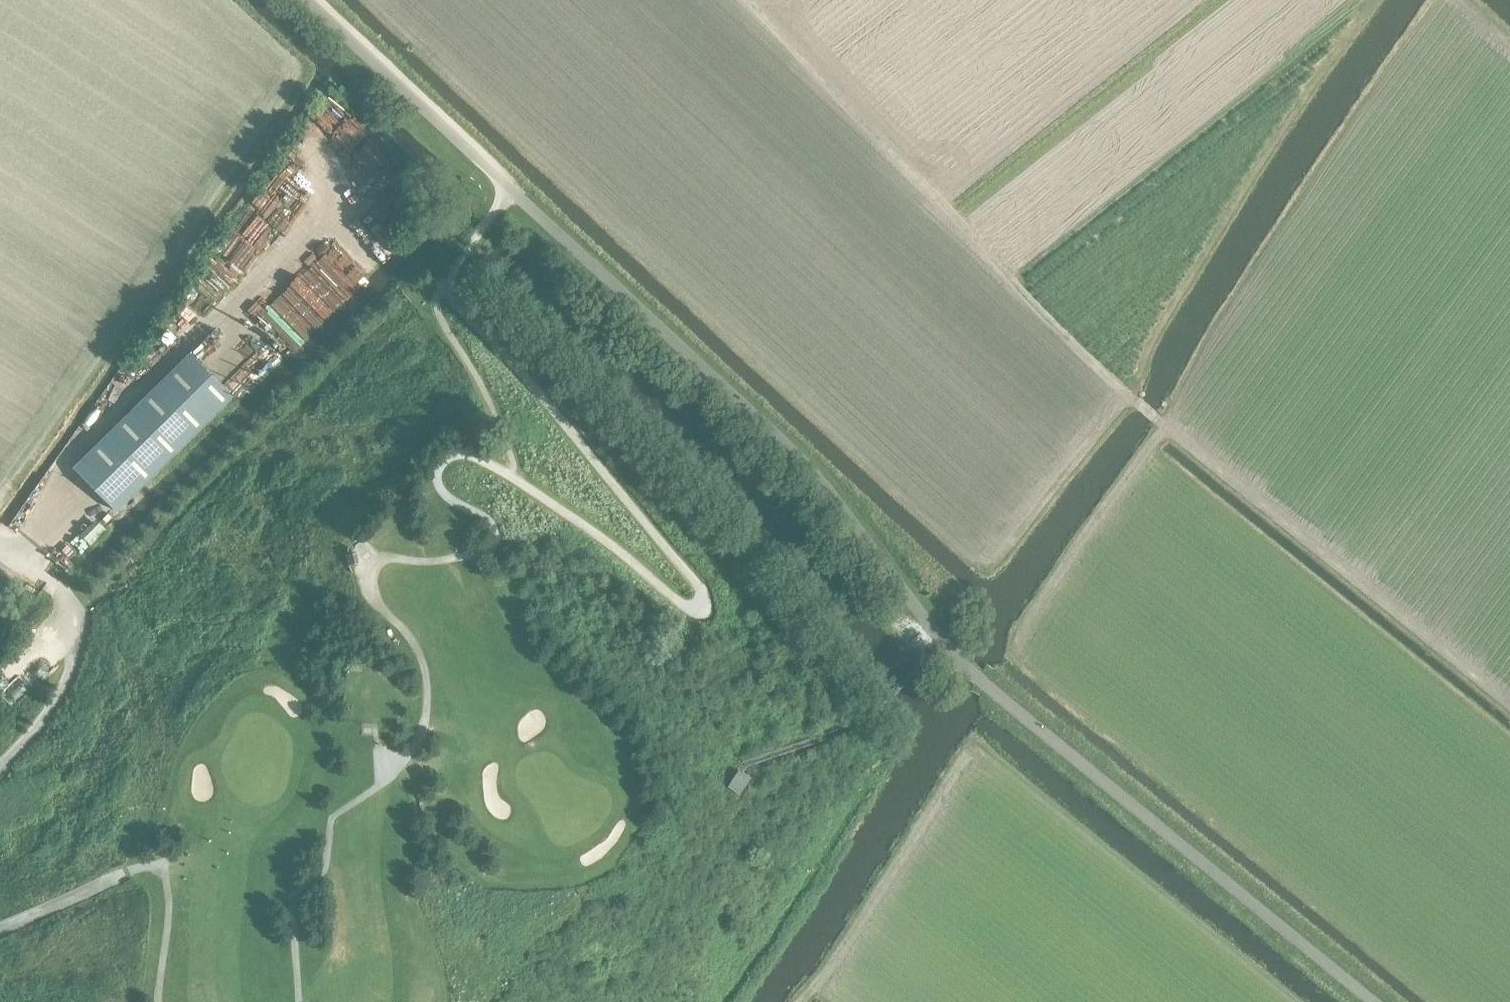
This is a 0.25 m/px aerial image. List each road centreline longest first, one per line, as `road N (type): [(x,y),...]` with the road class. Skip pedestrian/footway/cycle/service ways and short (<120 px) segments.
road 1 (track): [(1509,711),(1134,399),(746,0)]

